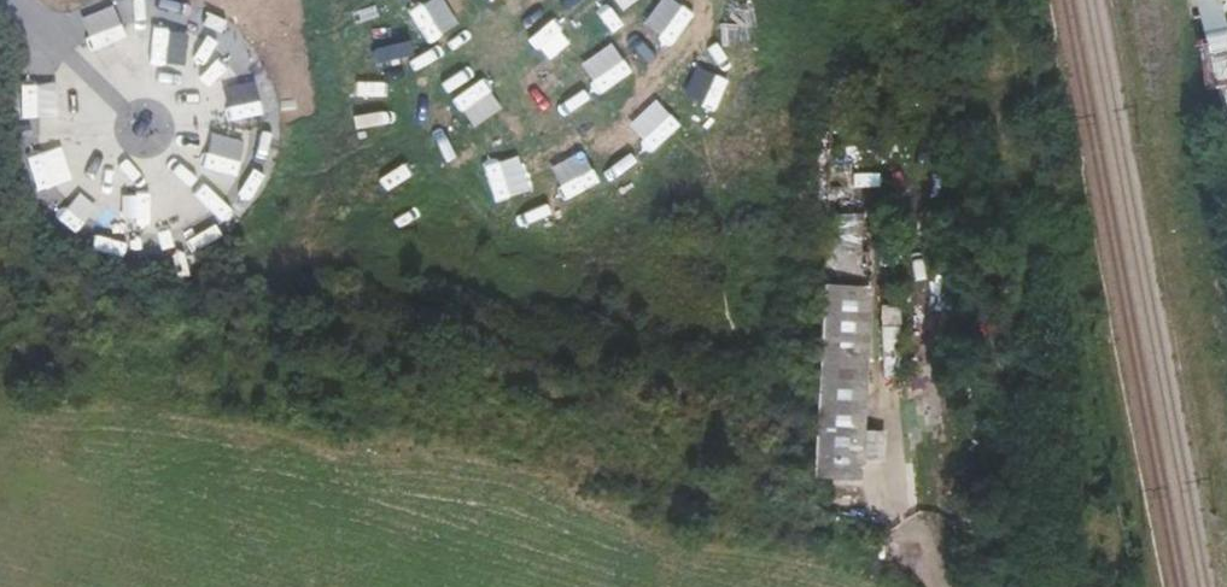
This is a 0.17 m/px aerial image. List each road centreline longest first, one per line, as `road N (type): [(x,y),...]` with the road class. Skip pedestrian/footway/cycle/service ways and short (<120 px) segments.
road 1 (track): [(934,586),(879,398),(880,224)]
road 2 (track): [(923,547),(607,483)]

